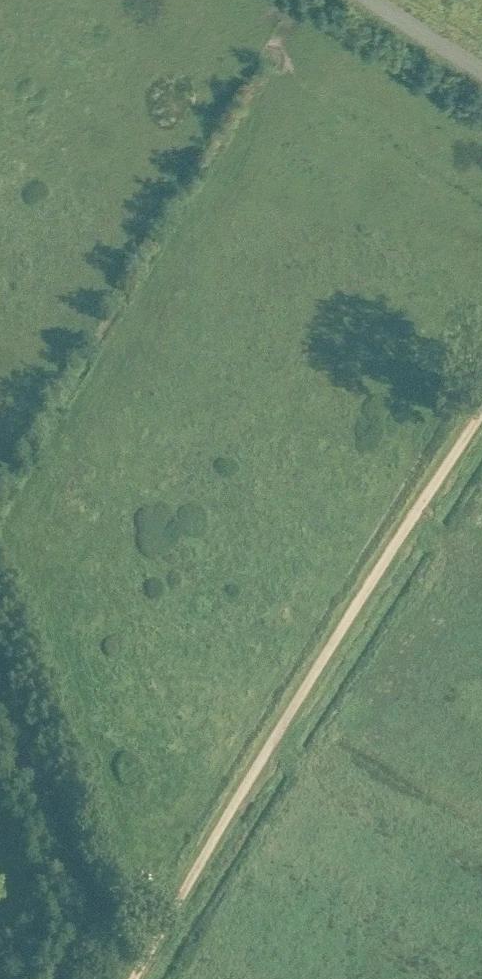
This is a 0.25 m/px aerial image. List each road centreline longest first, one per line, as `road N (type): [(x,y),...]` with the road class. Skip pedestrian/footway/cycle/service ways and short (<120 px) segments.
road 1 (unclassified): [(481,413),(359,599),(130,978)]
road 2 (unclassified): [(481,68),(374,0)]

